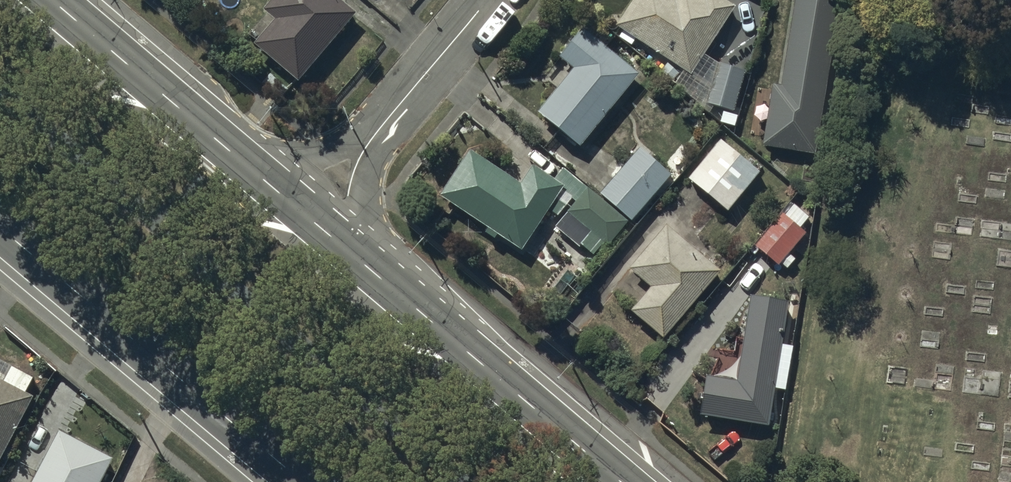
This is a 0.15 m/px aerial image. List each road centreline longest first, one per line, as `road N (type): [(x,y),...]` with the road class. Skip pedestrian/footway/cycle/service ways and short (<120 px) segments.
road 1 (secondary): [(305,481),(0,229)]
road 2 (secondary): [(379,278),(621,481)]
road 3 (secondary): [(50,0),(225,148)]
road 4 (secondary): [(225,148),(379,278)]
road 5 (residential): [(382,126),(487,0)]
road 6 (residential): [(225,148),(305,158),(382,126)]
road 7 (residential): [(382,126),(366,201),(379,278)]

